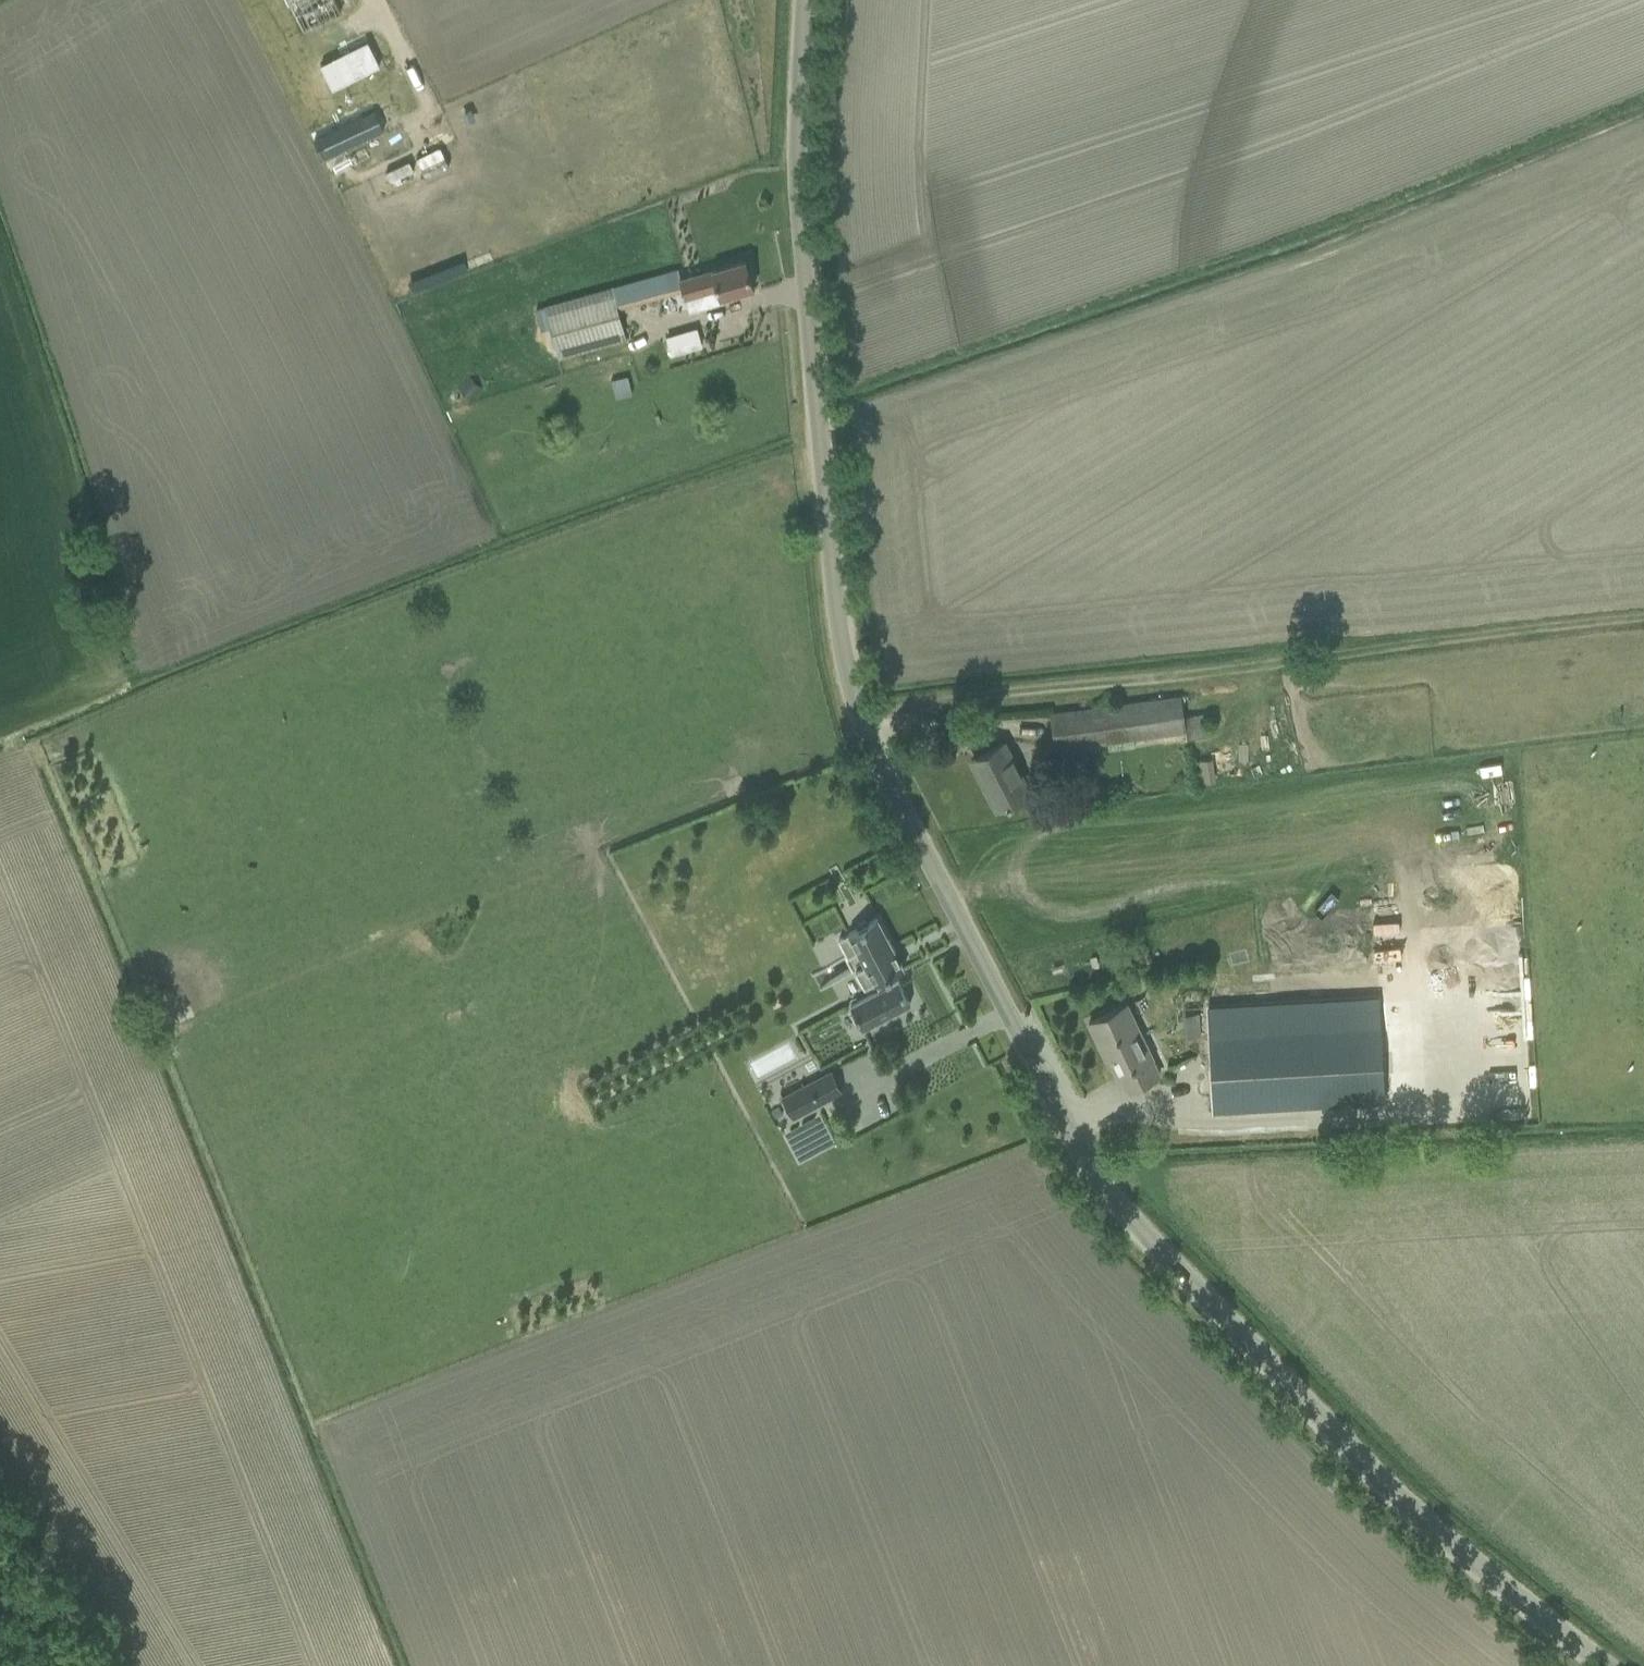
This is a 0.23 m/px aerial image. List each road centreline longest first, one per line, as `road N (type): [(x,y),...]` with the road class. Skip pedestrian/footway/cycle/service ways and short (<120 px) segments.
road 1 (unclassified): [(1604,1665),(1411,1510),(1112,1198),(1064,1124),(873,753),(838,623),(801,244),(803,0)]
road 2 (track): [(860,721),(984,696),(1643,620)]

